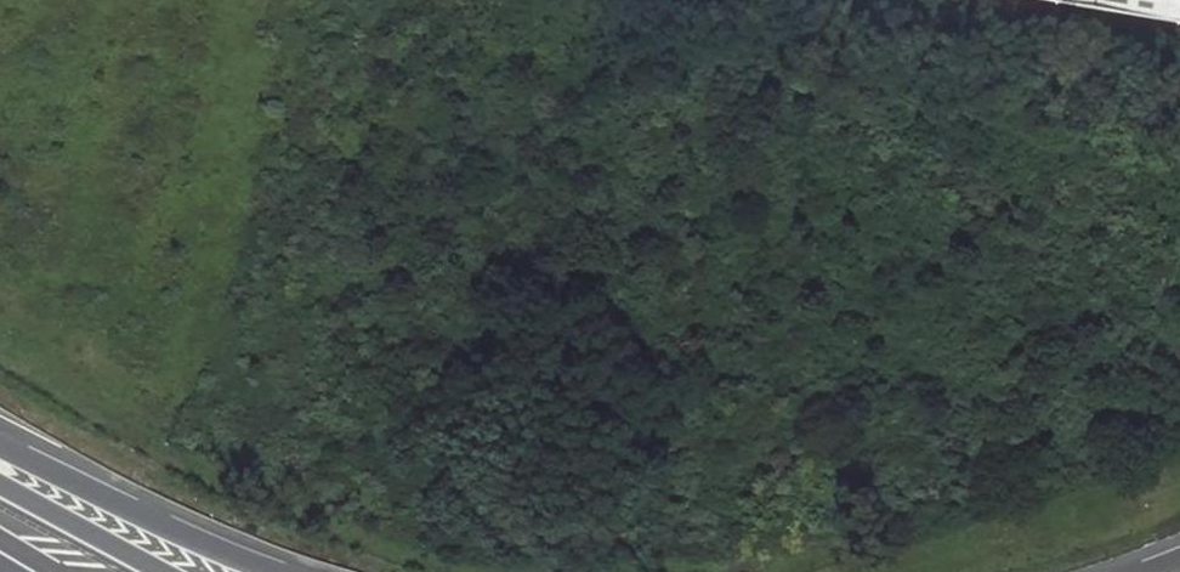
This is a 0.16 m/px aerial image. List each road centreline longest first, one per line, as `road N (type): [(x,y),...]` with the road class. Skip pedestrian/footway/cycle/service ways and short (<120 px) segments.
road 1 (motorway): [(280,571),(0,450)]
road 2 (motorway): [(168,571),(0,478)]

